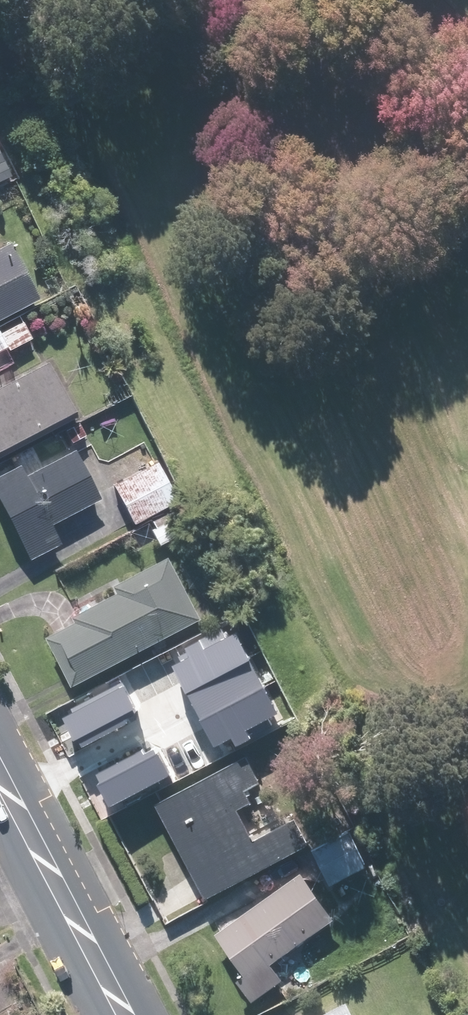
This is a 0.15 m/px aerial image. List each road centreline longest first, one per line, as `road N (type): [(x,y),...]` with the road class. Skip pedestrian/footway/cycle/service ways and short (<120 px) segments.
road 1 (secondary): [(0,789),(118,1014)]

